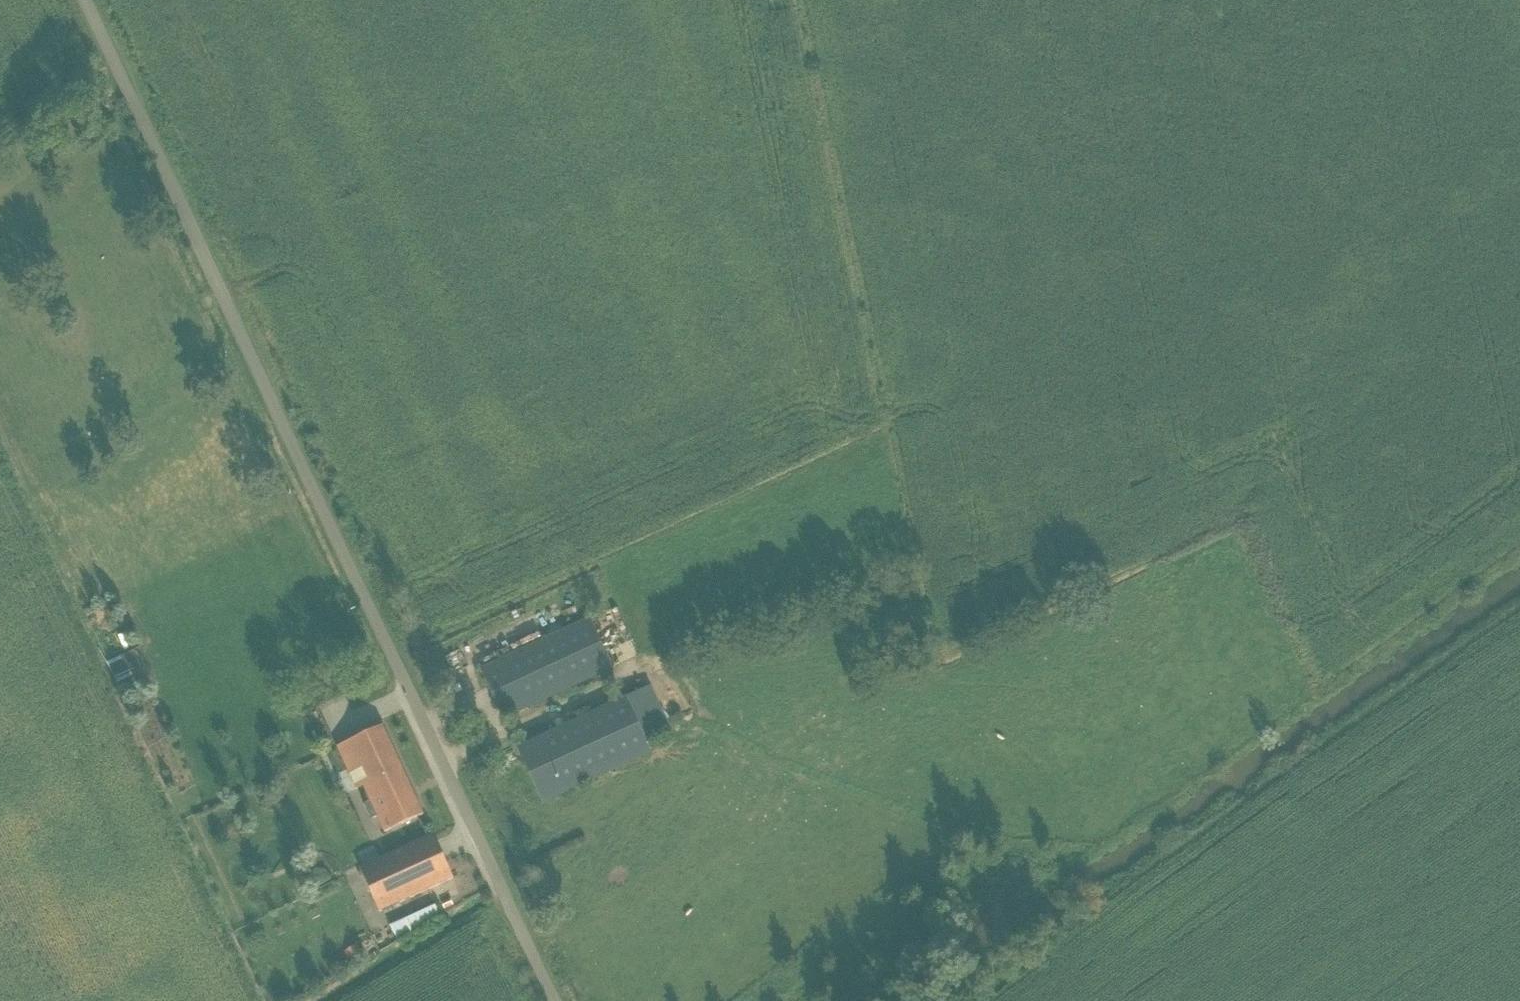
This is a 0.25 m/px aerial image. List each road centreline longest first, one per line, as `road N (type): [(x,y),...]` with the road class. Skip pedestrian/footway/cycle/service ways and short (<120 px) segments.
road 1 (unclassified): [(86,0),(557,1000)]

